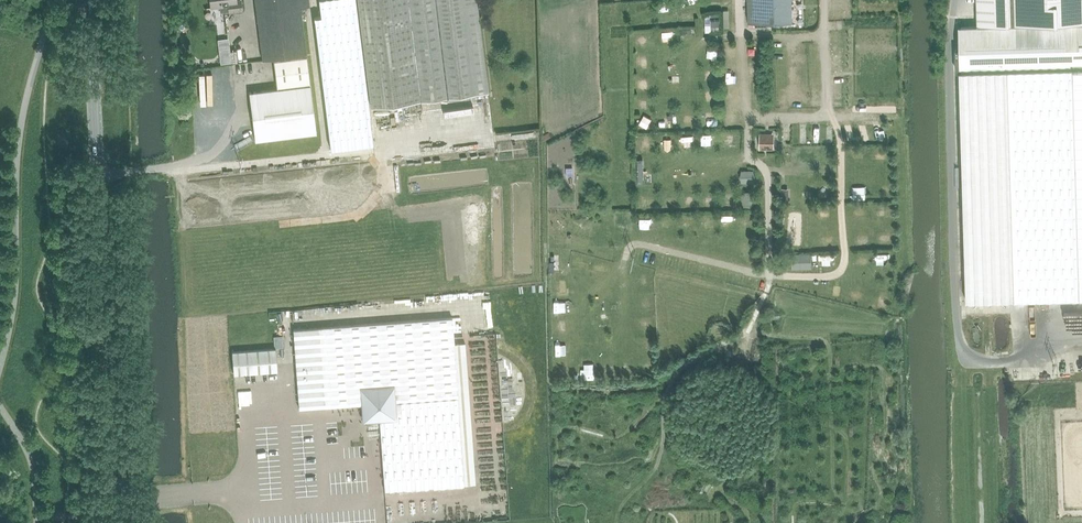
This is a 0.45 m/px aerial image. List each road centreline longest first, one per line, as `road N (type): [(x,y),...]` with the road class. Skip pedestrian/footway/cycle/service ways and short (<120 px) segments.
road 1 (unclassified): [(109,522),(90,0)]

